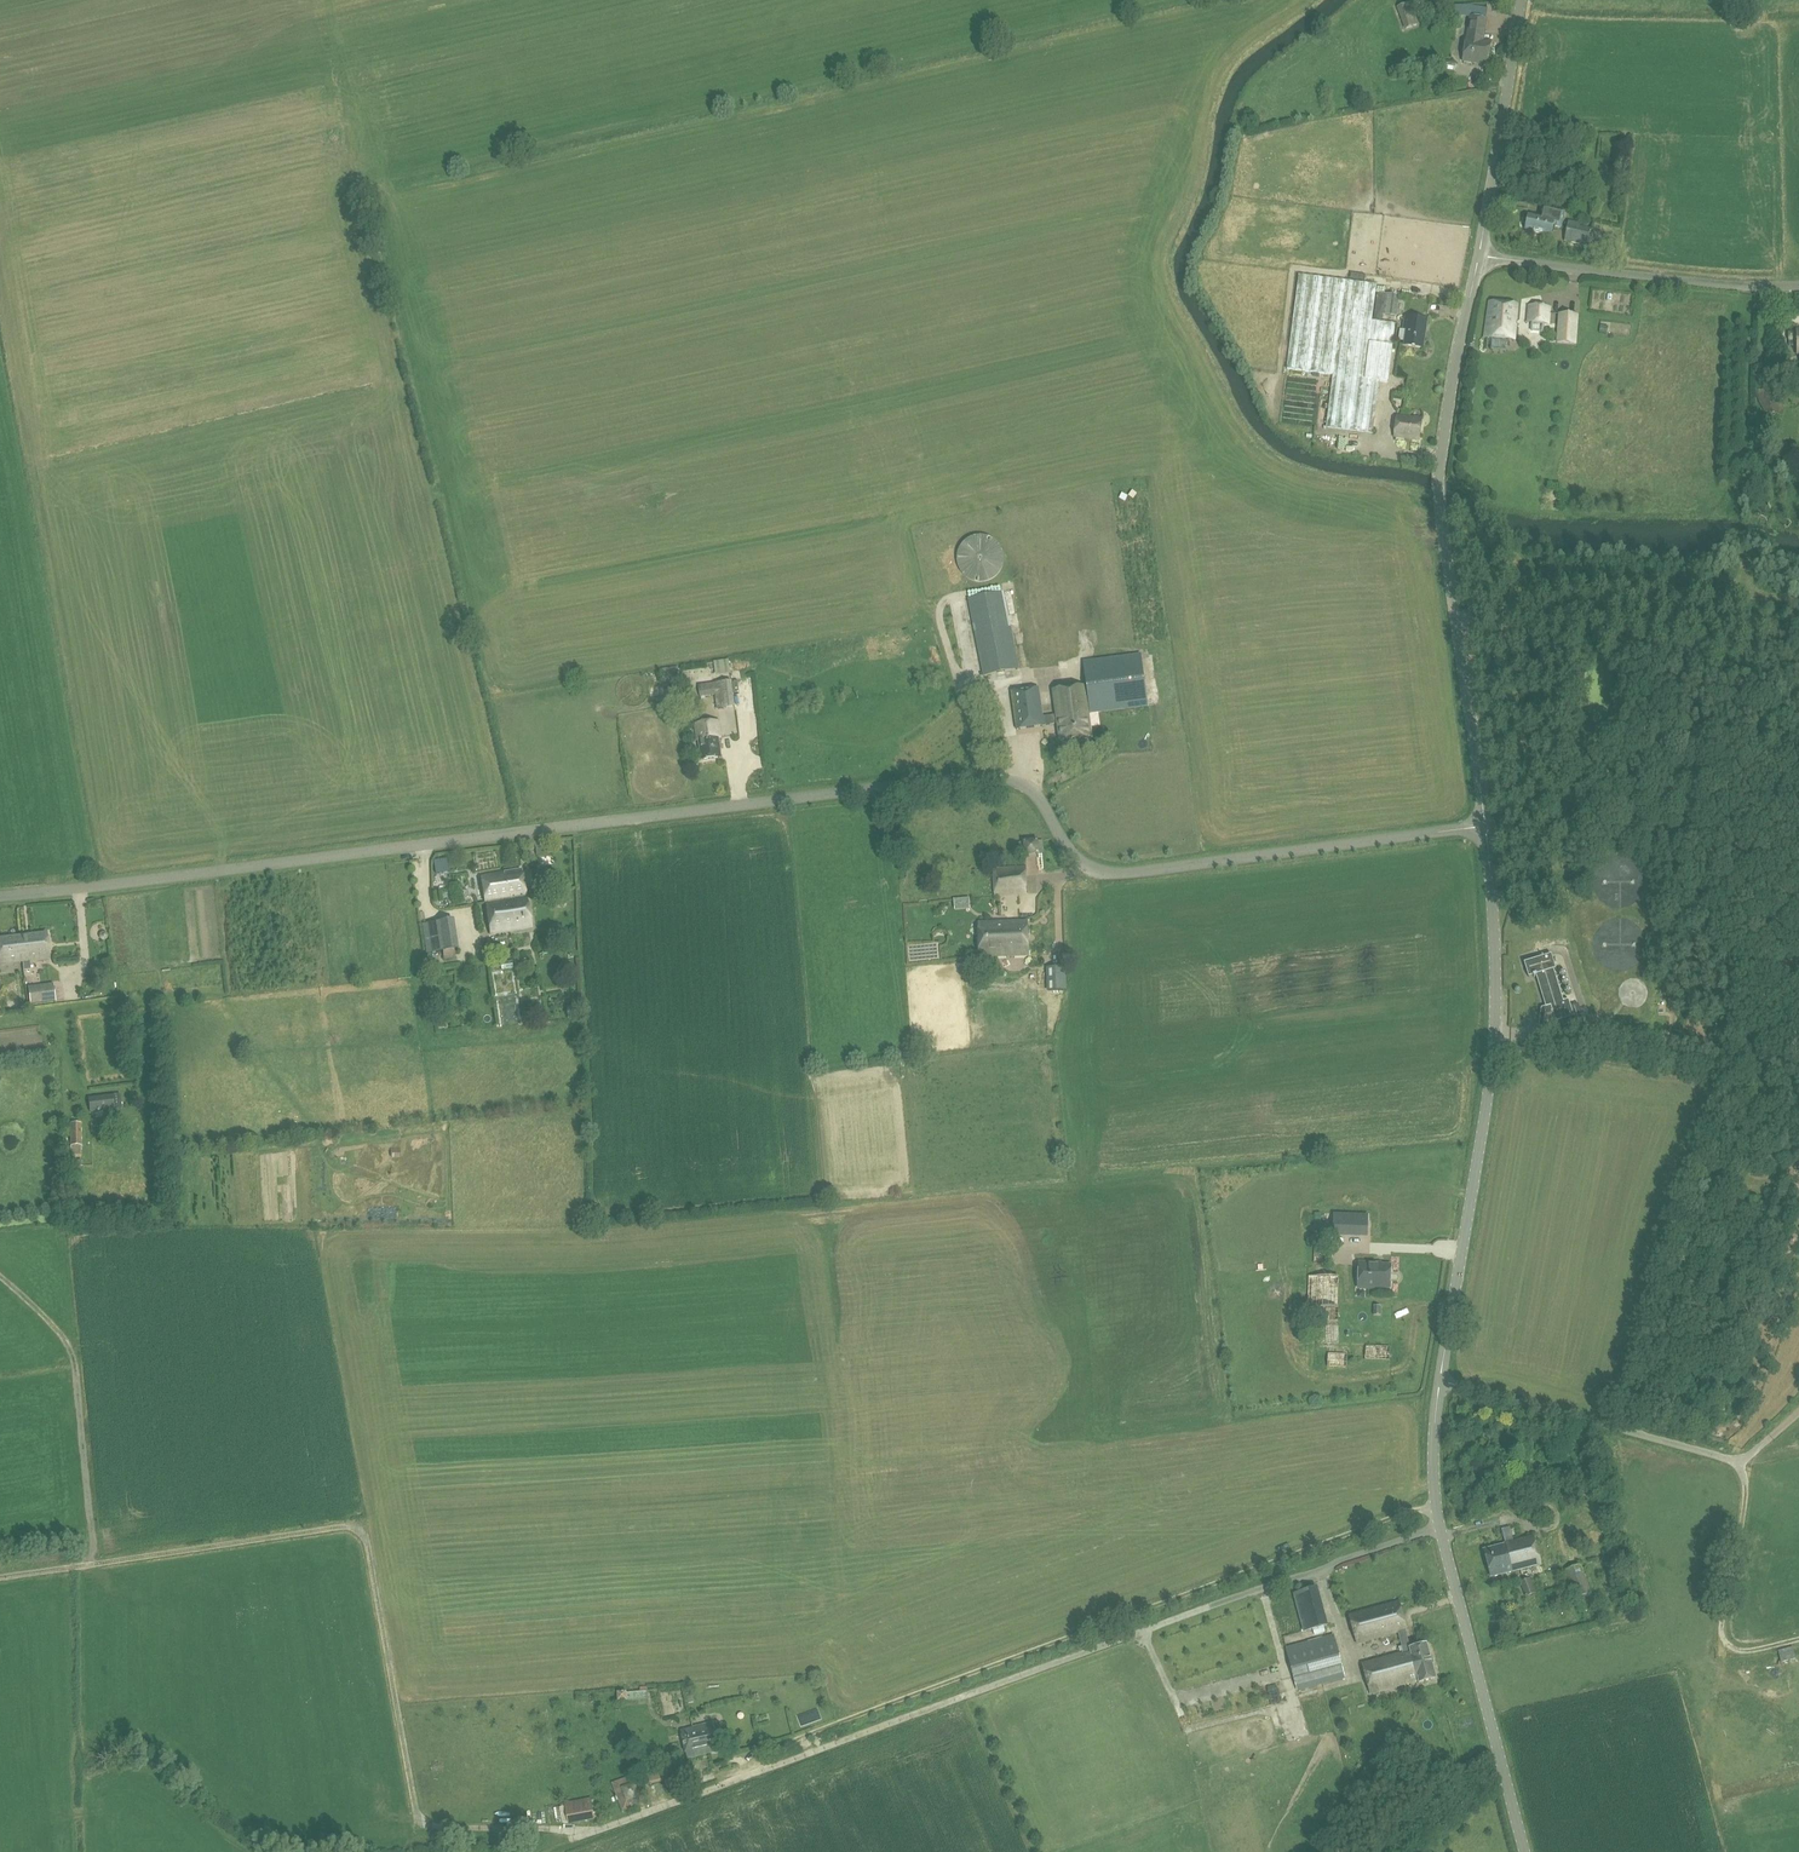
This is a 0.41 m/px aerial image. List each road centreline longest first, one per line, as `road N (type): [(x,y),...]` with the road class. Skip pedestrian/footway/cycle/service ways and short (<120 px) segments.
road 1 (unclassified): [(0,895),(954,778),(1025,786),(1076,860),(1104,872),(1483,827)]
road 2 (track): [(1437,1505),(799,1738),(760,1770)]
road 3 (track): [(1296,0),(1244,39),(1211,85),(1161,272),(1201,360),(1270,464),(1410,501),(1442,523)]
road 4 (unclassified): [(1483,827),(1438,496),(1480,255)]
road 5 (unclassified): [(1440,1379),(1494,1033),(1483,827)]
road 6 (unclassified): [(1524,1851),(1439,1525),(1433,1451),(1440,1379)]
road 7 (track): [(1639,1434),(1688,1399),(1798,1003)]
road 8 (track): [(1798,599),(1548,590),(1489,623),(1457,628)]
road 9 (unclassified): [(1440,1379),(1729,1460),(1745,1459),(1764,1443)]
road 10 (unclassified): [(1480,255),(1798,286)]
road 11 (track): [(89,1564),(76,1367),(48,1318),(0,1276)]
road 12 (track): [(1777,1068),(1605,1035),(1494,1033)]
road 13 (track): [(1738,1460),(1746,1494),(1724,1641),(1742,1652),(1798,1640)]
road 14 (unclassified): [(1480,255),(1519,0)]

